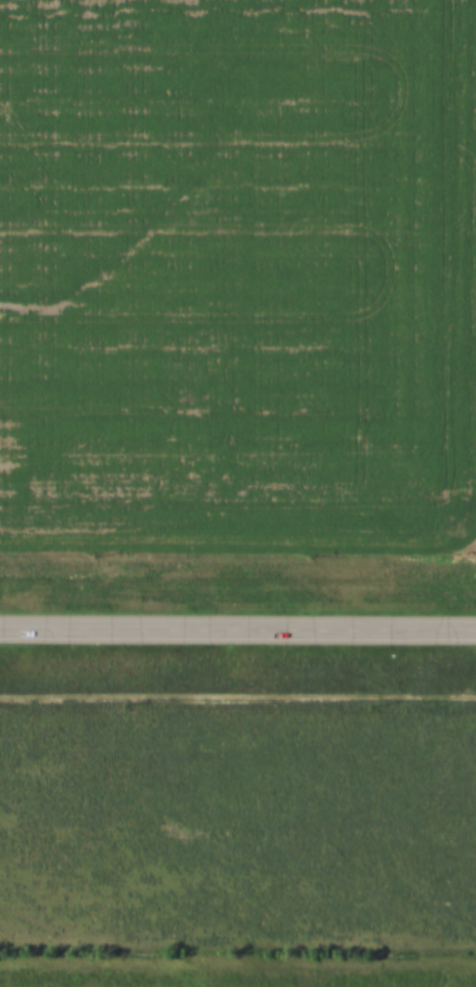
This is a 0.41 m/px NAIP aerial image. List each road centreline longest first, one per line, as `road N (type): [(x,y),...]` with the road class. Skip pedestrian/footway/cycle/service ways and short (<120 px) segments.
road 1 (secondary): [(475,633),(0,632)]

